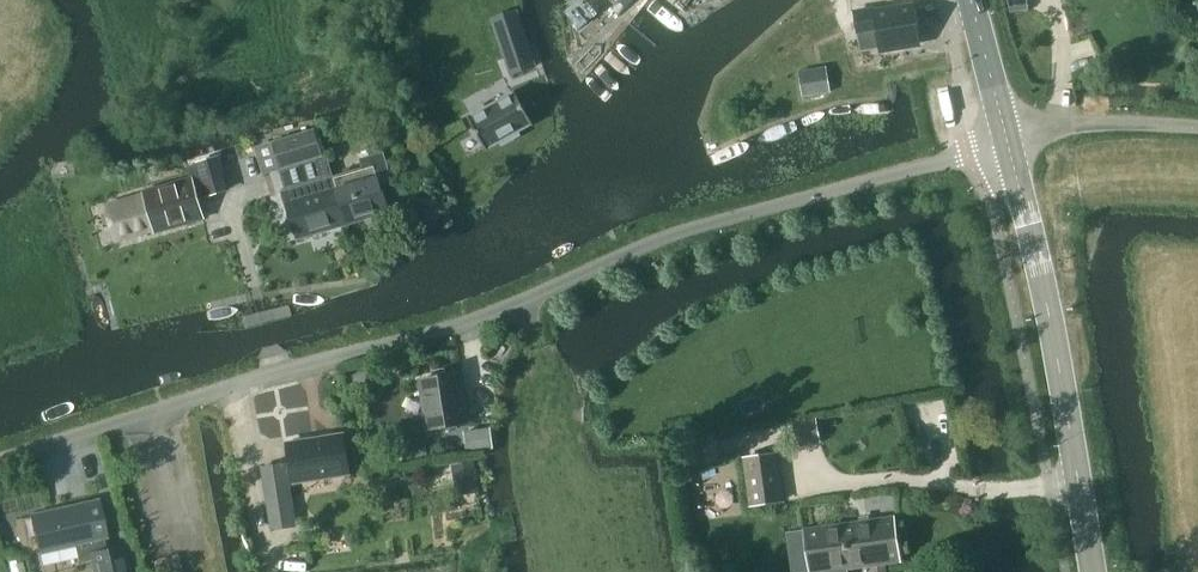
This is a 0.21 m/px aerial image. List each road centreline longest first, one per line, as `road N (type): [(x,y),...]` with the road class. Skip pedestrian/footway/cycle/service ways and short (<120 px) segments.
road 1 (unclassified): [(0,460),(501,311),(674,238),(1007,138)]
road 2 (tertiary): [(1096,571),(1051,314),(1007,138)]
road 3 (unclassified): [(1197,128),(1096,123),(1007,138)]
road 4 (tertiary): [(1007,138),(973,0)]

